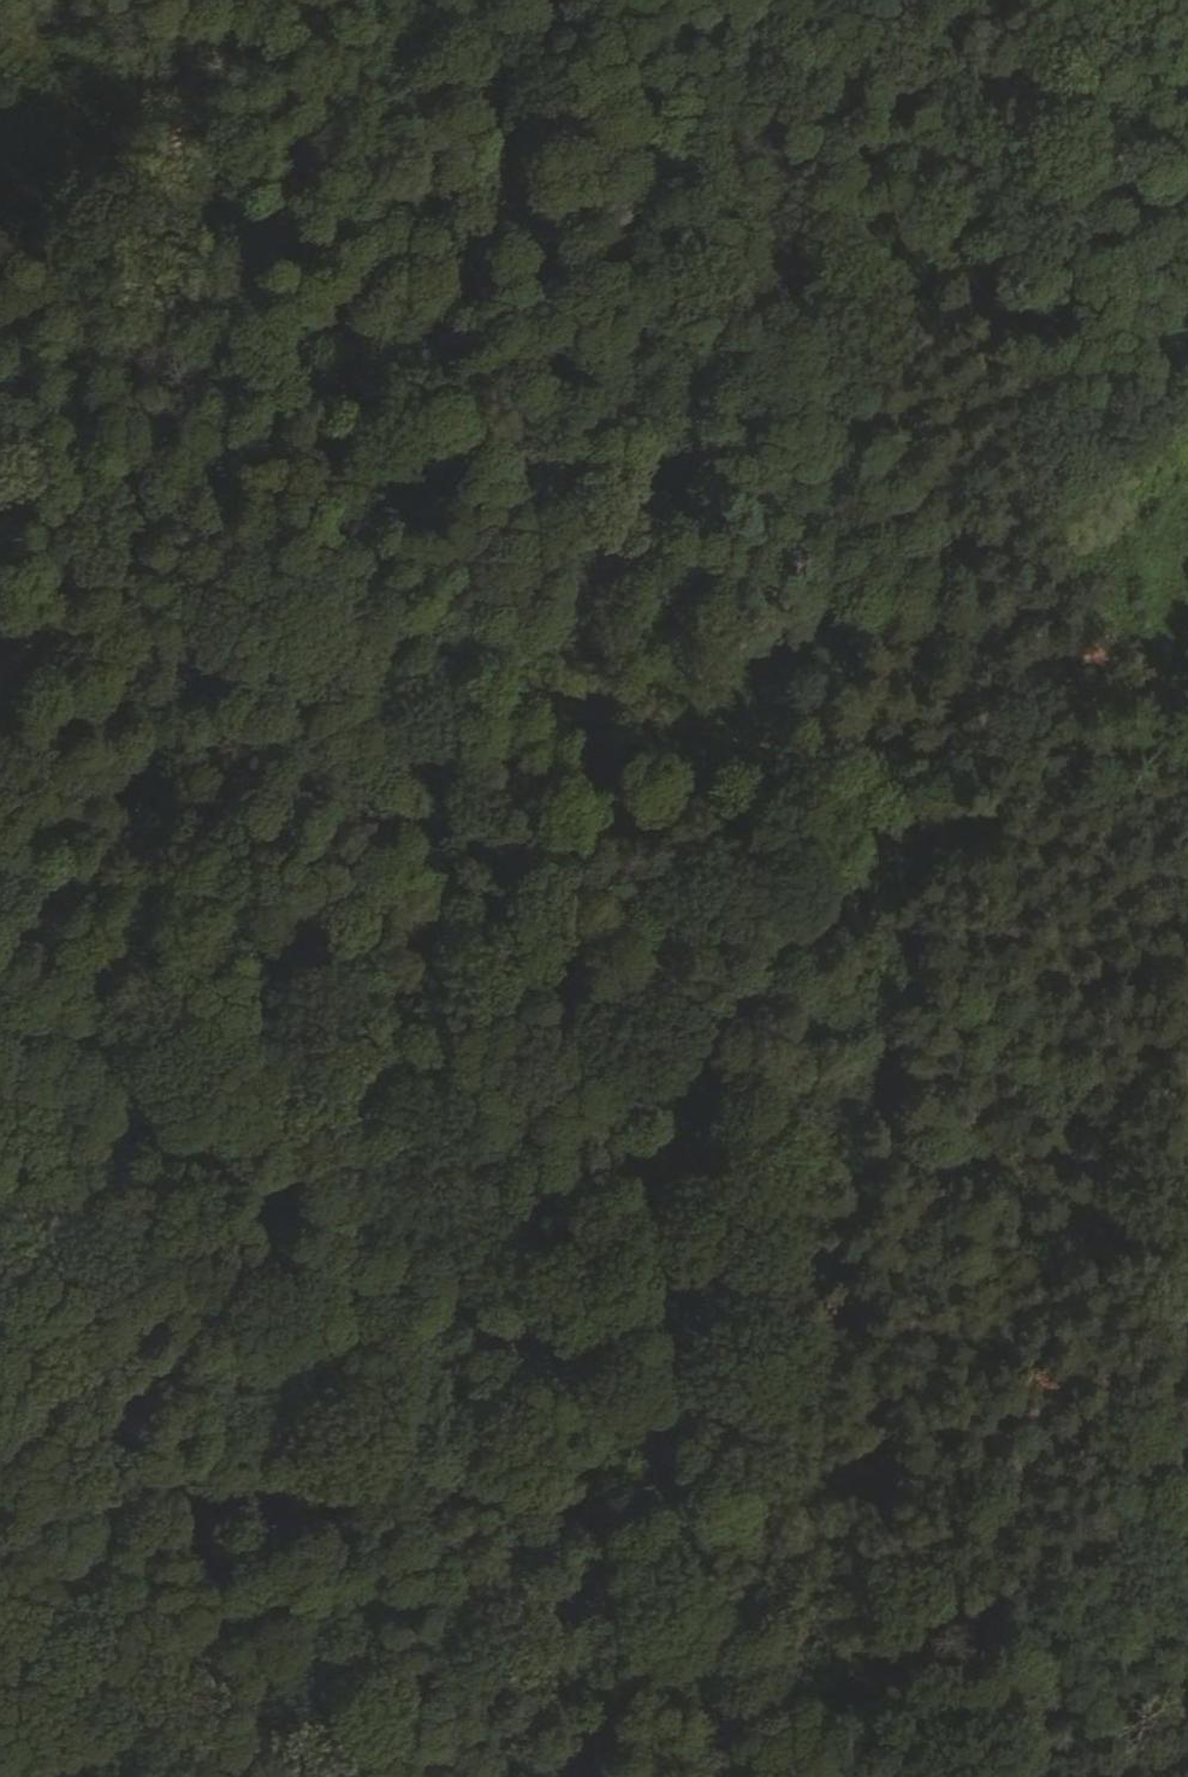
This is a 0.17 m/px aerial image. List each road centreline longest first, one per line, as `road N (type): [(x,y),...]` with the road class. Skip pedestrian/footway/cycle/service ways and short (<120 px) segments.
road 1 (track): [(0,674),(81,473),(192,65),(176,0)]

